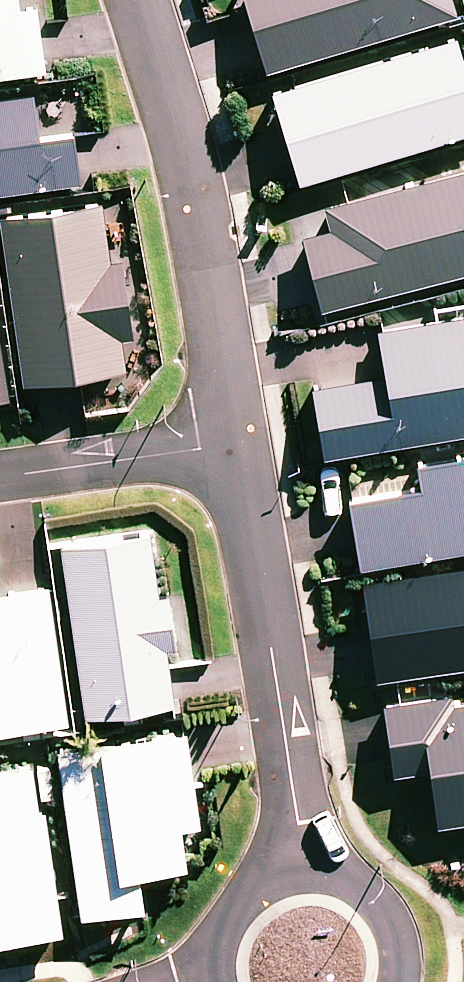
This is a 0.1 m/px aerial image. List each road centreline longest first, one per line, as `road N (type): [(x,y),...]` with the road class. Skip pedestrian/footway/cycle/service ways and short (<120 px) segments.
road 1 (residential): [(238,445),(195,207),(136,0)]
road 2 (residential): [(303,872),(238,445)]
road 3 (residential): [(238,445),(0,478)]
road 4 (residential): [(303,872),(361,886),(383,905),(399,930),(405,981)]
road 5 (residential): [(218,981),(226,924),(246,898),(303,872)]

